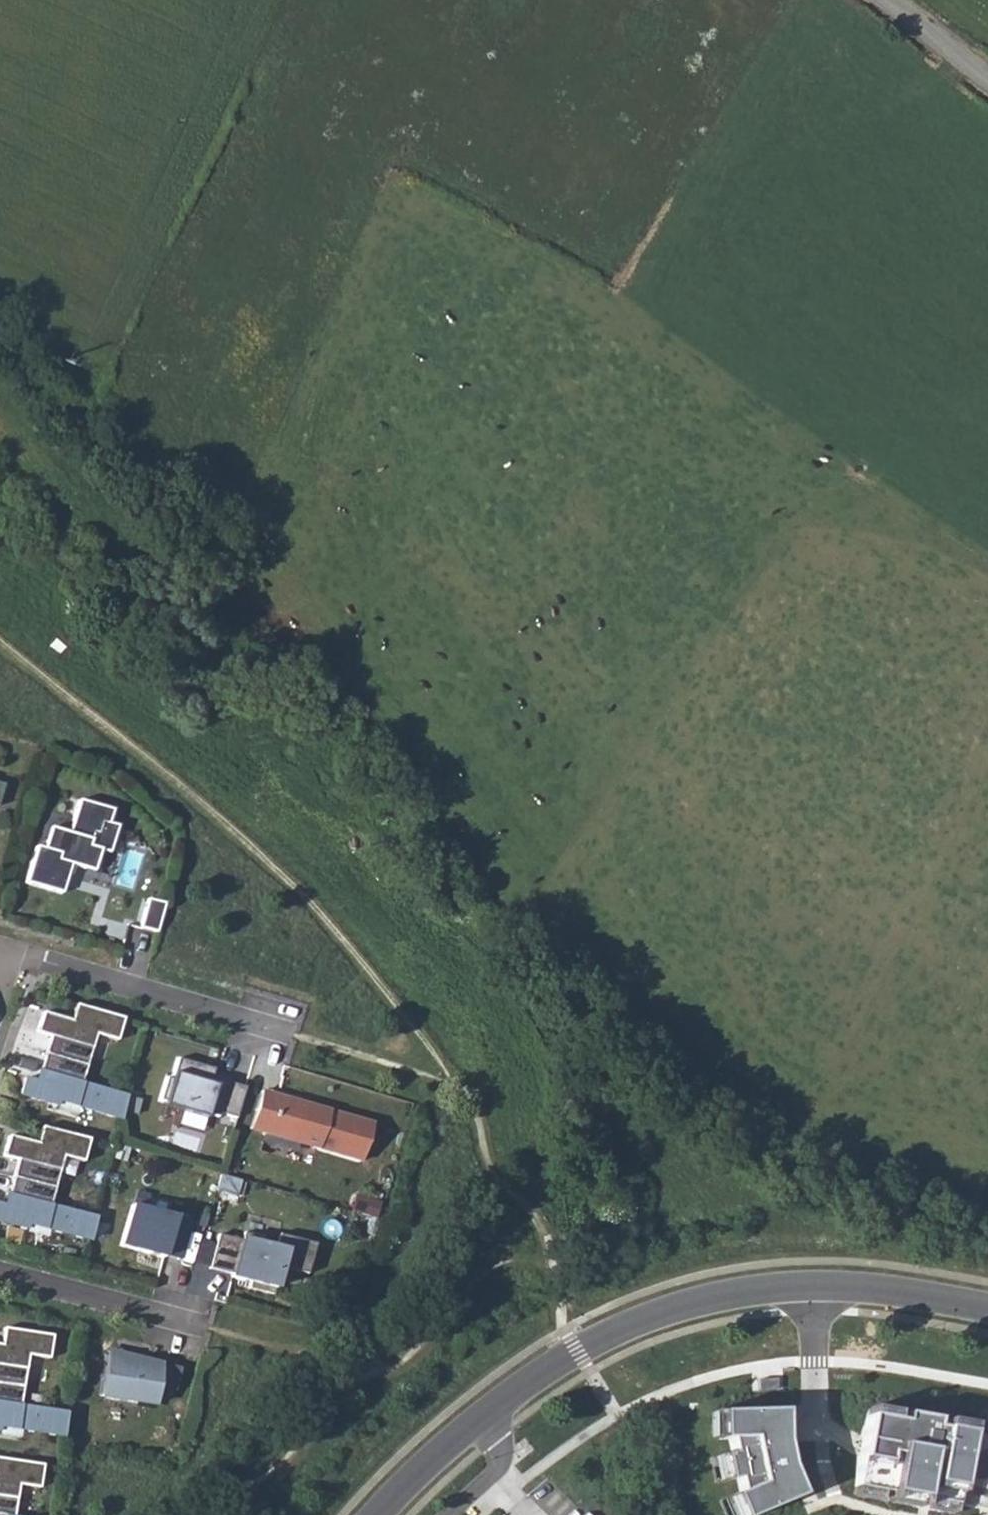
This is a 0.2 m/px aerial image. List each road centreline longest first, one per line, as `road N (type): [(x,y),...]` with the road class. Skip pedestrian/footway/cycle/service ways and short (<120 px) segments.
road 1 (residential): [(987,1306),(851,1284),(701,1299),(580,1345),(480,1418)]
road 2 (residential): [(7,959),(287,1038)]
road 3 (residential): [(0,1274),(176,1322)]
road 4 (residential): [(480,1418),(376,1514)]
road 5 (unclassified): [(883,0),(987,83)]

